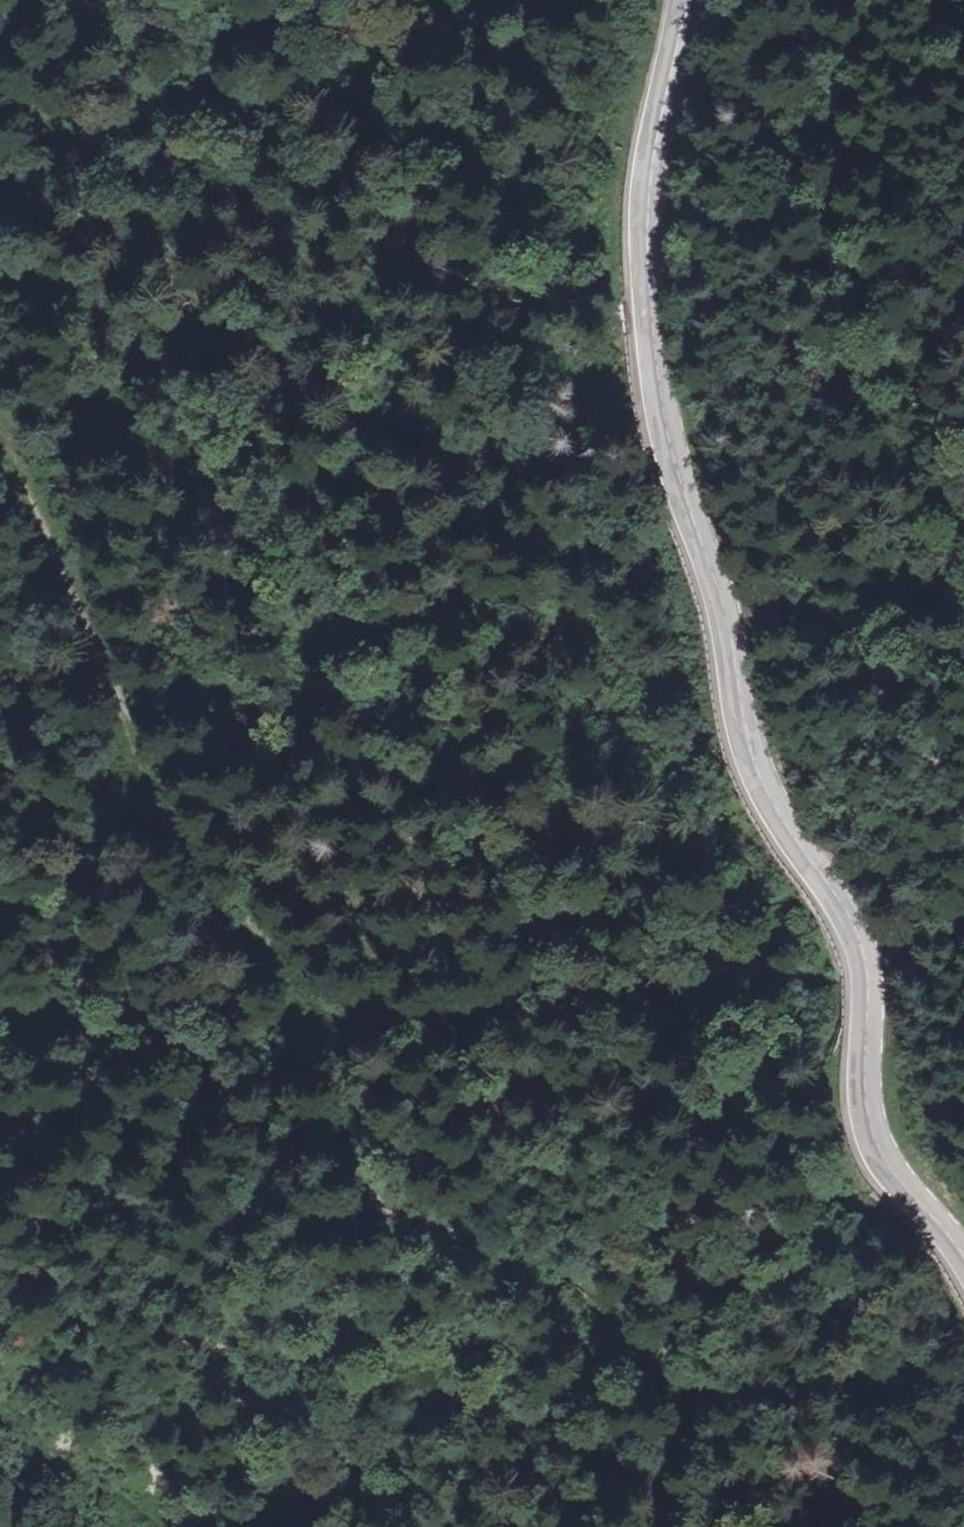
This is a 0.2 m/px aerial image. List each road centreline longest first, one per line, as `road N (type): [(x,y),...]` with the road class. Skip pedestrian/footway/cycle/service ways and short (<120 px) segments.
road 1 (secondary): [(693,0),(647,214),(667,427),(719,579),(765,787),(866,941),(865,1112),(875,1145),(899,1184),(963,1254)]
road 2 (track): [(0,472),(61,586),(101,758),(128,815),(182,891),(312,1019),(332,1133),(346,1164),(384,1207),(505,1270),(636,1357),(674,1410),(691,1488),(677,1526)]

